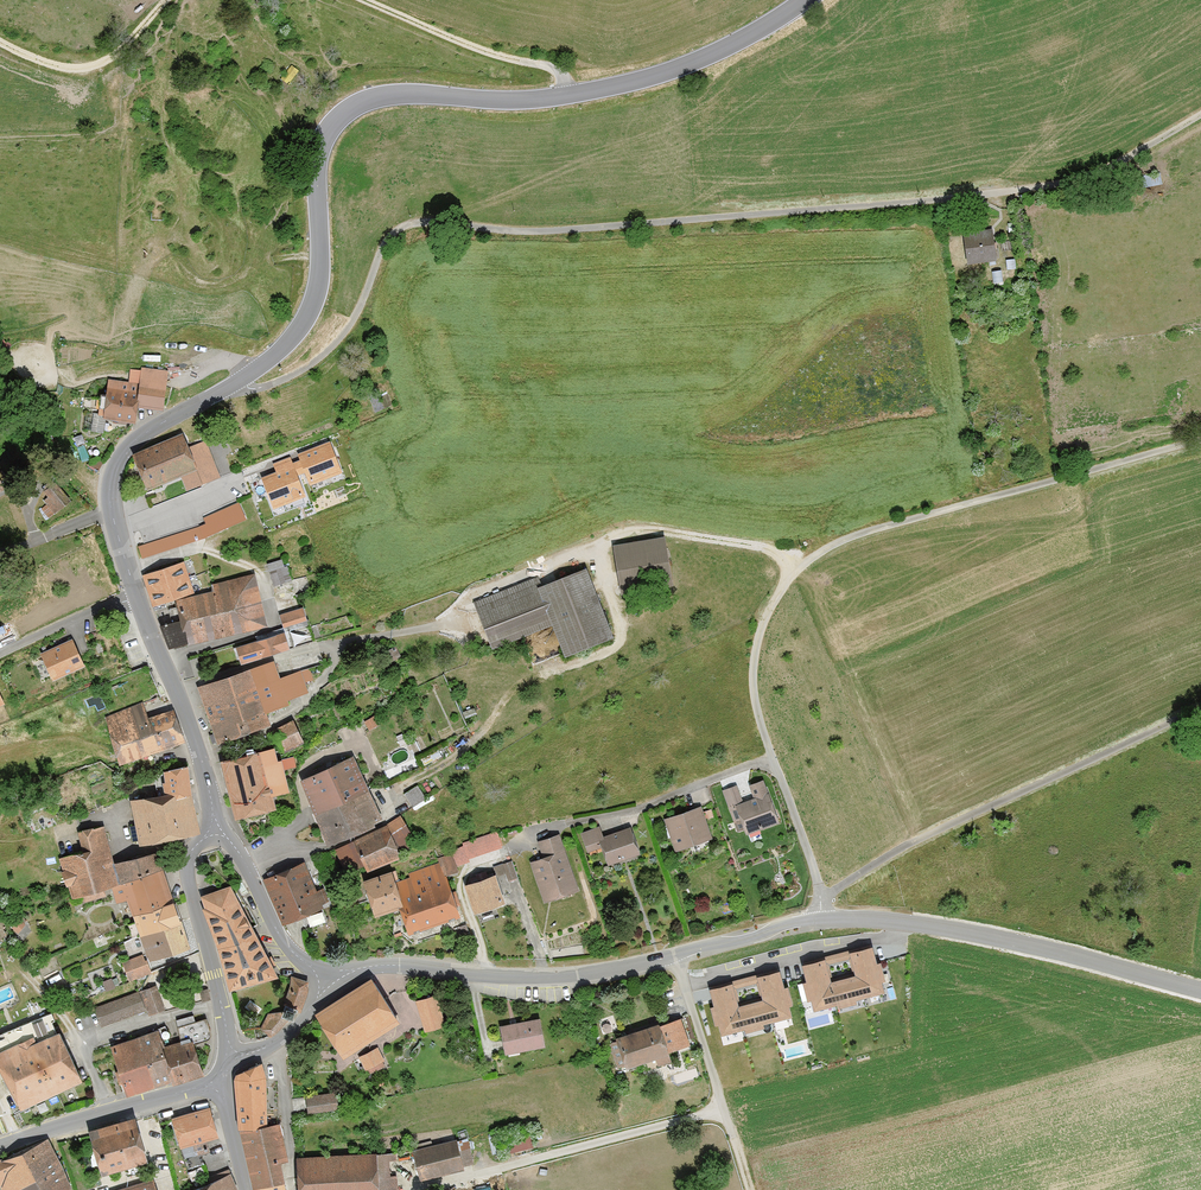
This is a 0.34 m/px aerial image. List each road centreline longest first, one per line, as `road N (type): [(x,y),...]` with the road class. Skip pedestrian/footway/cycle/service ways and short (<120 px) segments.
road 1 (track): [(1200,112),(1092,175),(1022,190),(549,231),(416,222),(395,229),(353,317),(327,348),(288,376),(203,399)]
road 2 (tertiary): [(803,0),(703,57),(632,82),(518,100),(377,94),(338,112),(316,149),(316,279),(304,319),(247,375),(125,448),(109,478),(132,590)]
road 3 (tertiary): [(325,980),(417,966),(573,975),(853,917),(1060,950),(1200,989)]
road 4 (track): [(823,918),(817,877),(751,696),(756,631),(789,573),(867,529),(1200,436)]
road 5 (track): [(173,689),(308,645),(425,627),(470,595),(622,531),(770,547),(789,573)]
road 6 (track): [(1200,707),(901,845),(820,898)]
road 7 (tertiary): [(132,590),(205,777),(214,828)]
road 8 (track): [(673,956),(747,1189)]
road 9 (tertiary): [(214,828),(192,849),(186,880),(232,1055)]
road 10 (track): [(569,94),(546,62),(504,55),(367,0)]
road 11 (tertiary): [(218,1086),(0,1146)]
road 12 (track): [(168,0),(118,51),(91,62),(71,63),(0,32)]
road 13 (tertiary): [(214,828),(234,846),(286,945),(325,980)]
road 14 (unclassified): [(0,651),(132,590)]
road 15 (tertiary): [(232,1055),(284,1038),(325,980)]

